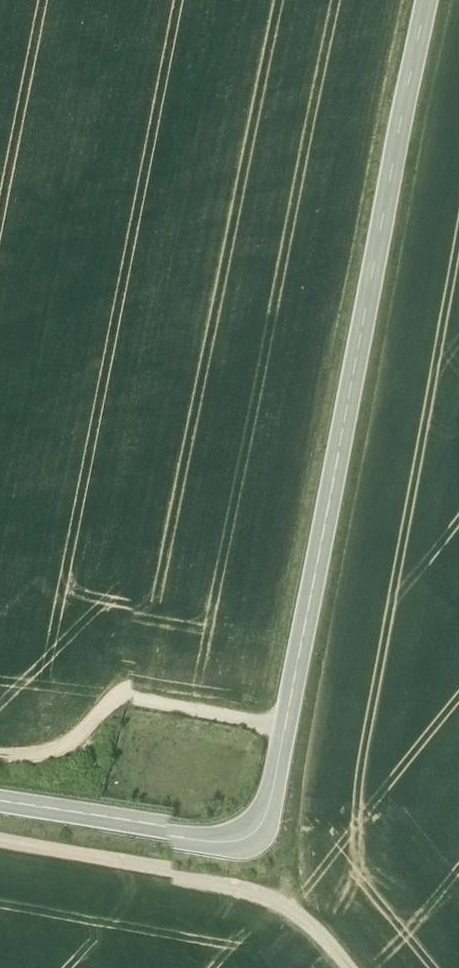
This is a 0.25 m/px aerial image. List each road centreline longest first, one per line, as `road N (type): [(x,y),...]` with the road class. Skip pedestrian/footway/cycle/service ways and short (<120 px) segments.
road 1 (tertiary): [(458,34),(286,904),(269,924),(240,927),(0,880)]
road 2 (track): [(305,817),(113,770),(46,828),(0,832)]
road 3 (track): [(247,967),(0,918)]

